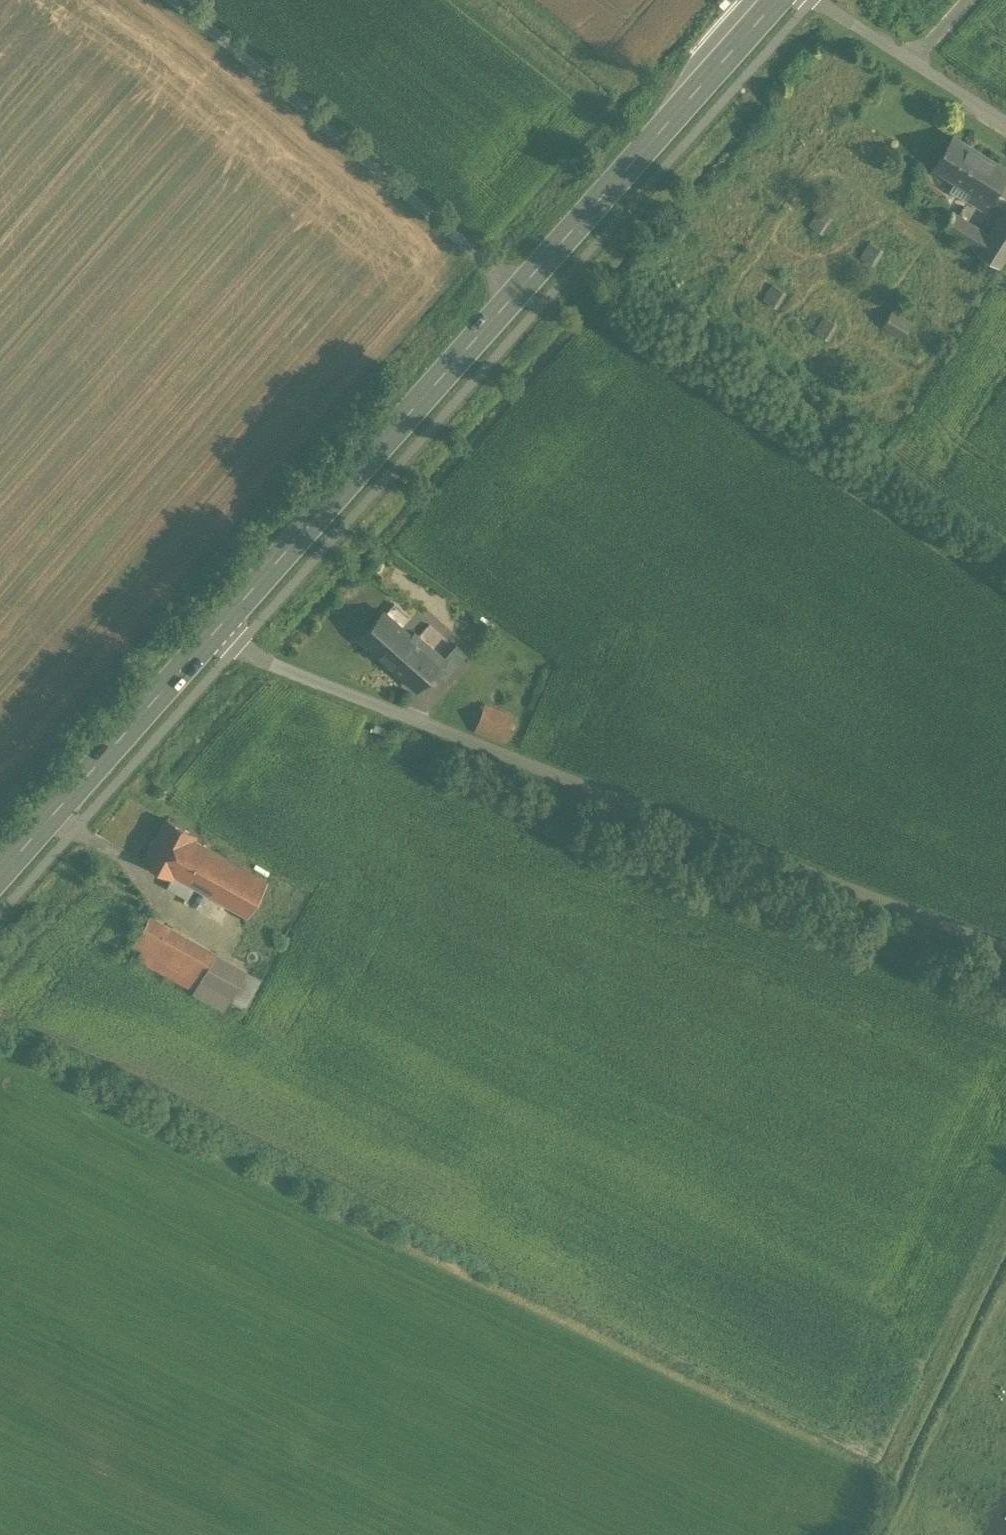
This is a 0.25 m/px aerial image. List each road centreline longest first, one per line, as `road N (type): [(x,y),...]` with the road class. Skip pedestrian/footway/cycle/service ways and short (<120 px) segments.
road 1 (unclassified): [(1005,943),(212,635)]
road 2 (secondary): [(212,635),(775,0)]
road 3 (secondary): [(0,873),(212,635)]
road 4 (track): [(815,0),(1005,120)]

